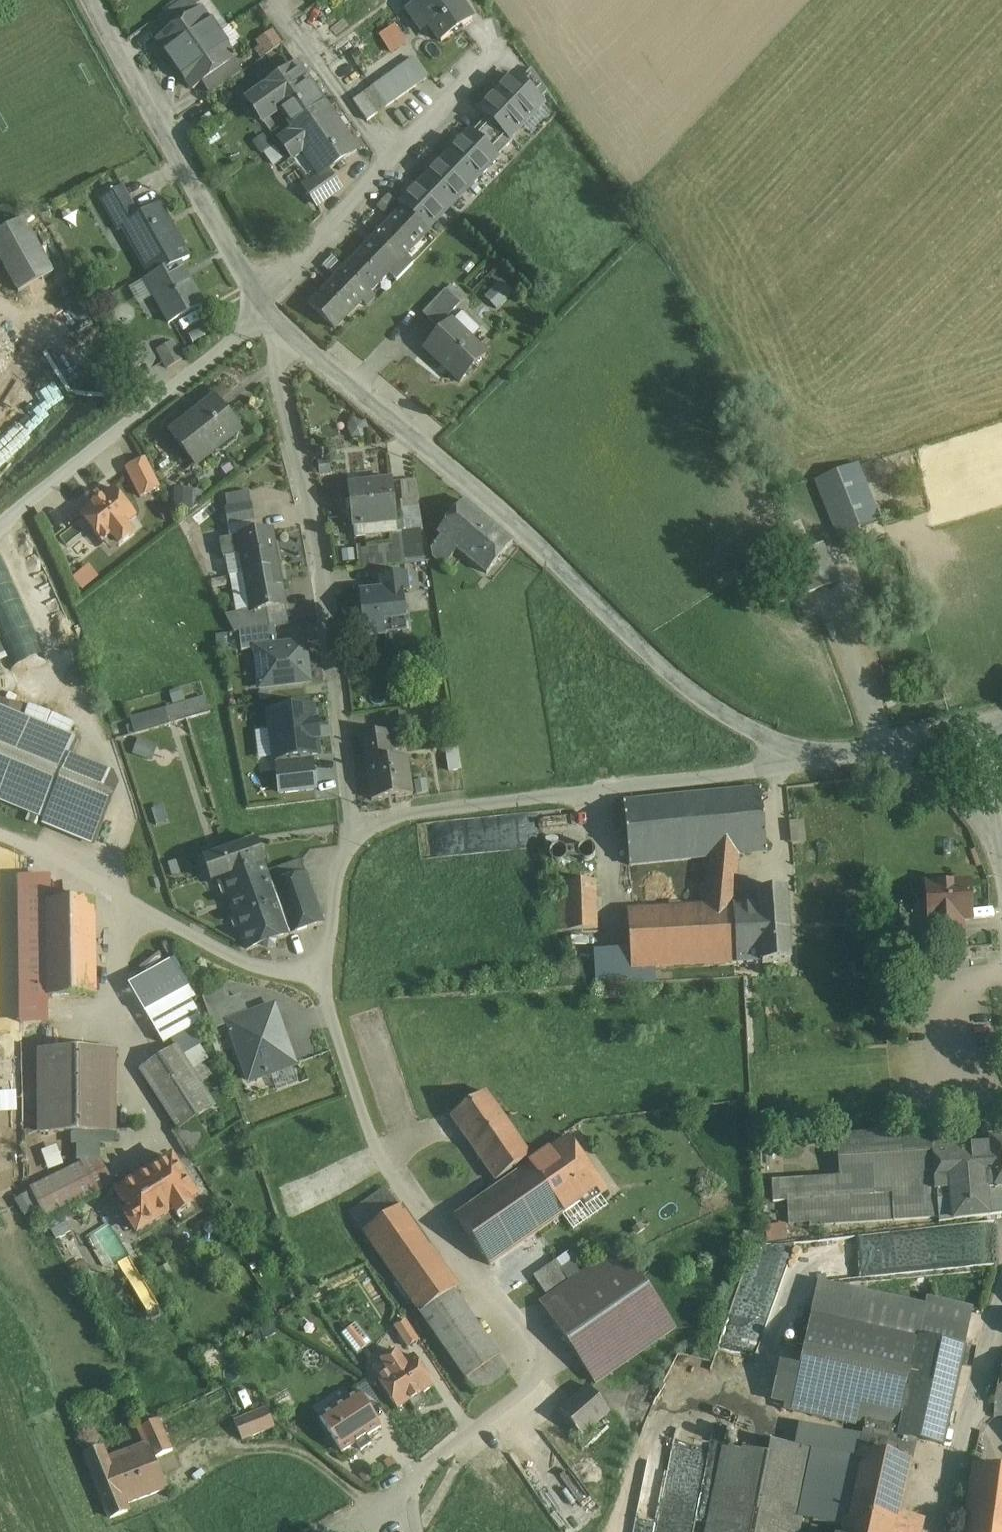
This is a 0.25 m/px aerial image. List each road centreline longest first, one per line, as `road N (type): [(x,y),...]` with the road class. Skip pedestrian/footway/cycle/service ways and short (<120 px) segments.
road 1 (unclassified): [(274,323),(560,565),(681,684),(747,730),(811,758)]
road 2 (unclassified): [(327,977),(382,1160),(480,1272),(534,1361),(528,1391),(427,1470),(414,1493),(417,1531)]
road 3 (unclassified): [(274,323),(273,364),(321,577),(352,839)]
road 4 (unclassified): [(352,839),(440,810),(811,758)]
road 5 (unclassified): [(0,834),(79,868),(218,951),(266,969),(327,977)]
road 6 (unclassified): [(501,50),(257,298)]
road 7 (unclassified): [(266,314),(0,528)]
road 8 (unclassified): [(91,0),(257,298)]
road 9 (unclassified): [(1001,1299),(942,1531)]
road 10 (unclassified): [(879,752),(934,779),(995,839)]
road 11 (unclassified): [(352,839),(327,977)]

